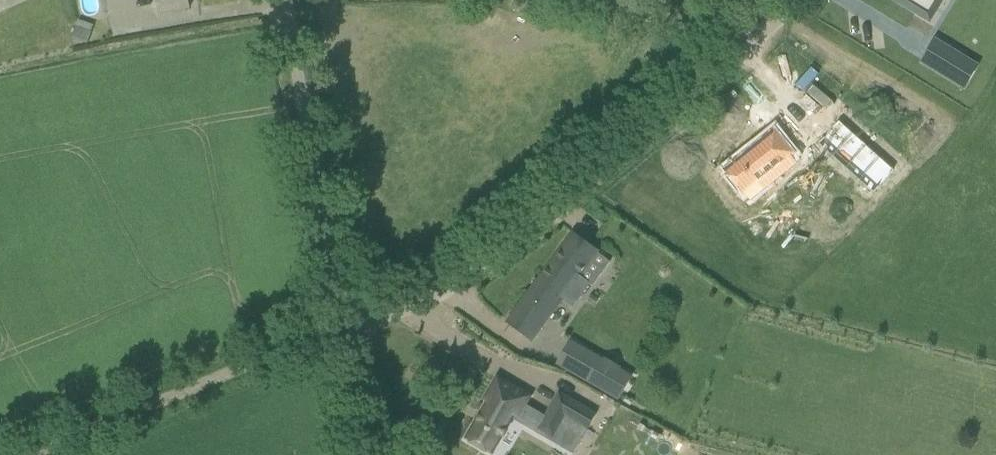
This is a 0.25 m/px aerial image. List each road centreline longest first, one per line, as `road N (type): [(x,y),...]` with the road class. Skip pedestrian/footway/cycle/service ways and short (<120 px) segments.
road 1 (unclassified): [(346,330),(456,285),(801,0)]
road 2 (unclassified): [(346,330),(288,0)]
road 3 (track): [(346,330),(42,454)]
road 4 (unclassified): [(369,454),(346,330)]

